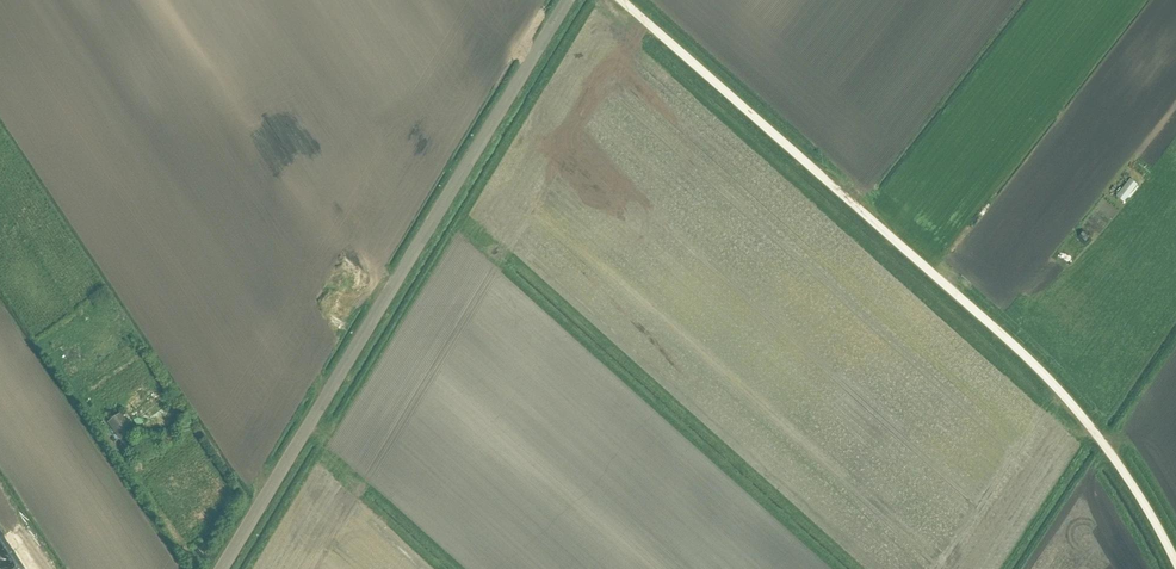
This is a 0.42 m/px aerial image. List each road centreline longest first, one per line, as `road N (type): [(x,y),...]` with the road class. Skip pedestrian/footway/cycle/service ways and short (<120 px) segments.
road 1 (unclassified): [(1175,565),(1141,498),(1058,389),(620,0)]
road 2 (tertiary): [(222,568),(567,0)]

